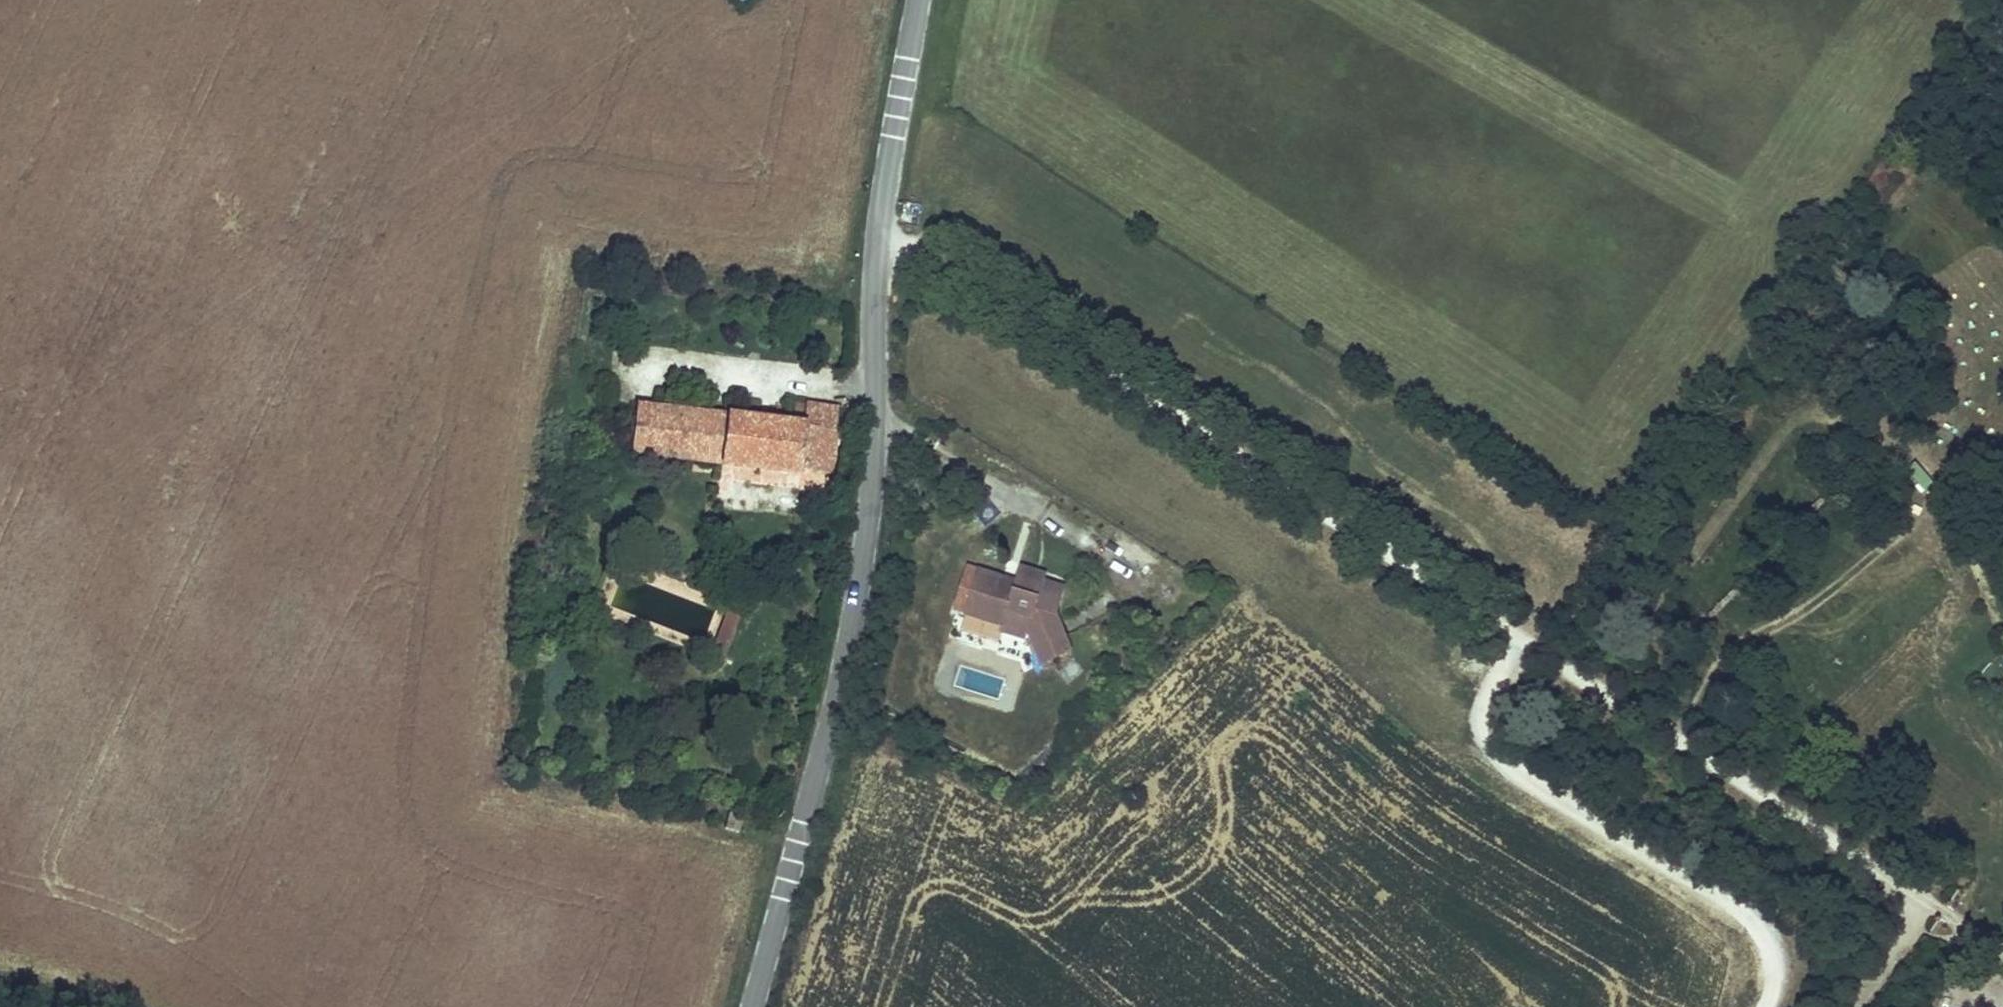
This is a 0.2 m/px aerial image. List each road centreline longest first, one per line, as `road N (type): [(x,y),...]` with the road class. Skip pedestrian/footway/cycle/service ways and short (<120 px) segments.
road 1 (unclassified): [(919,0),(878,245),(874,460),(850,645),(753,1006)]

